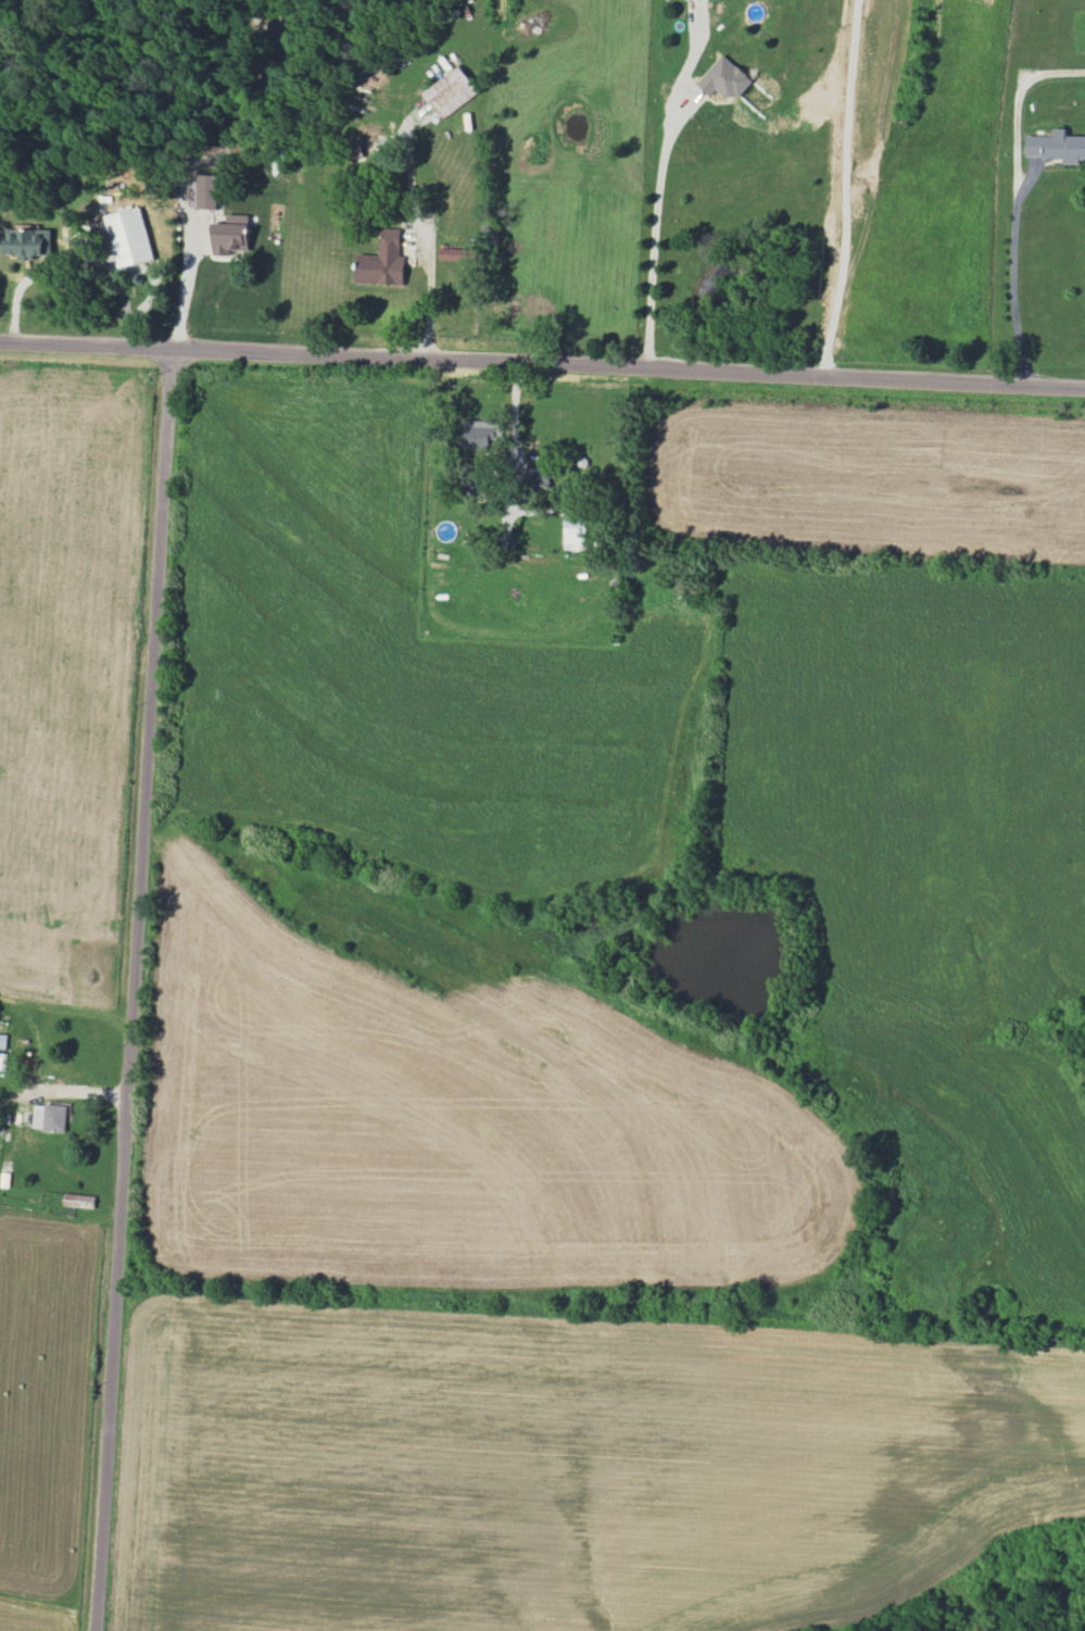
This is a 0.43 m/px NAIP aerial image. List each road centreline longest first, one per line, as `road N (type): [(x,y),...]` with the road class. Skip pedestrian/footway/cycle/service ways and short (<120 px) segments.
road 1 (residential): [(97,1630),(174,339)]
road 2 (residential): [(0,333),(1084,380)]

